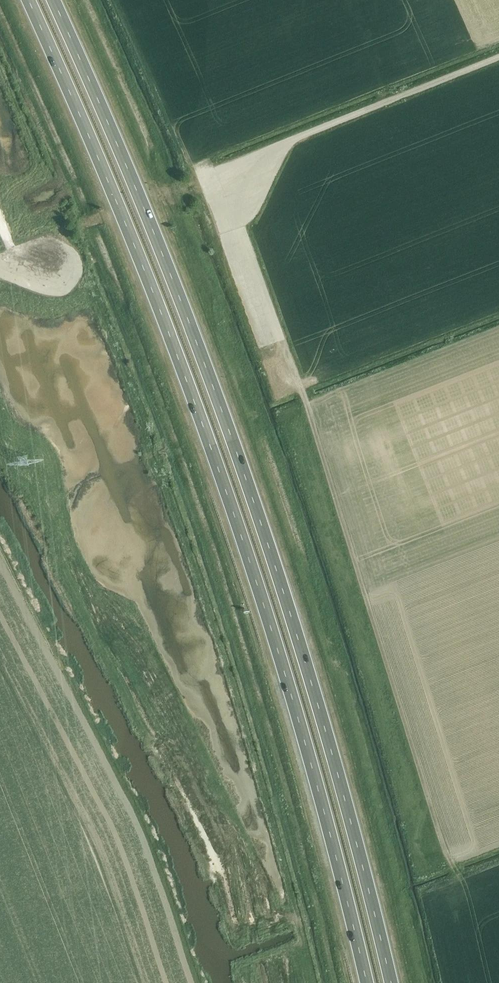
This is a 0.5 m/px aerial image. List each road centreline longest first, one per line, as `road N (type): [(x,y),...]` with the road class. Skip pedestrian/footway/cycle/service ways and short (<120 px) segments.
road 1 (trunk): [(29,0),(118,200),(252,565),(367,982)]
road 2 (trunk): [(391,982),(297,632),(178,291),(54,0)]
road 3 (unclassified): [(282,147),(238,238),(269,326),(256,332),(202,177)]
road 4 (unclassified): [(282,147),(498,60)]
road 5 (unclassified): [(0,271),(55,285),(66,275),(66,259),(53,248),(33,247)]

